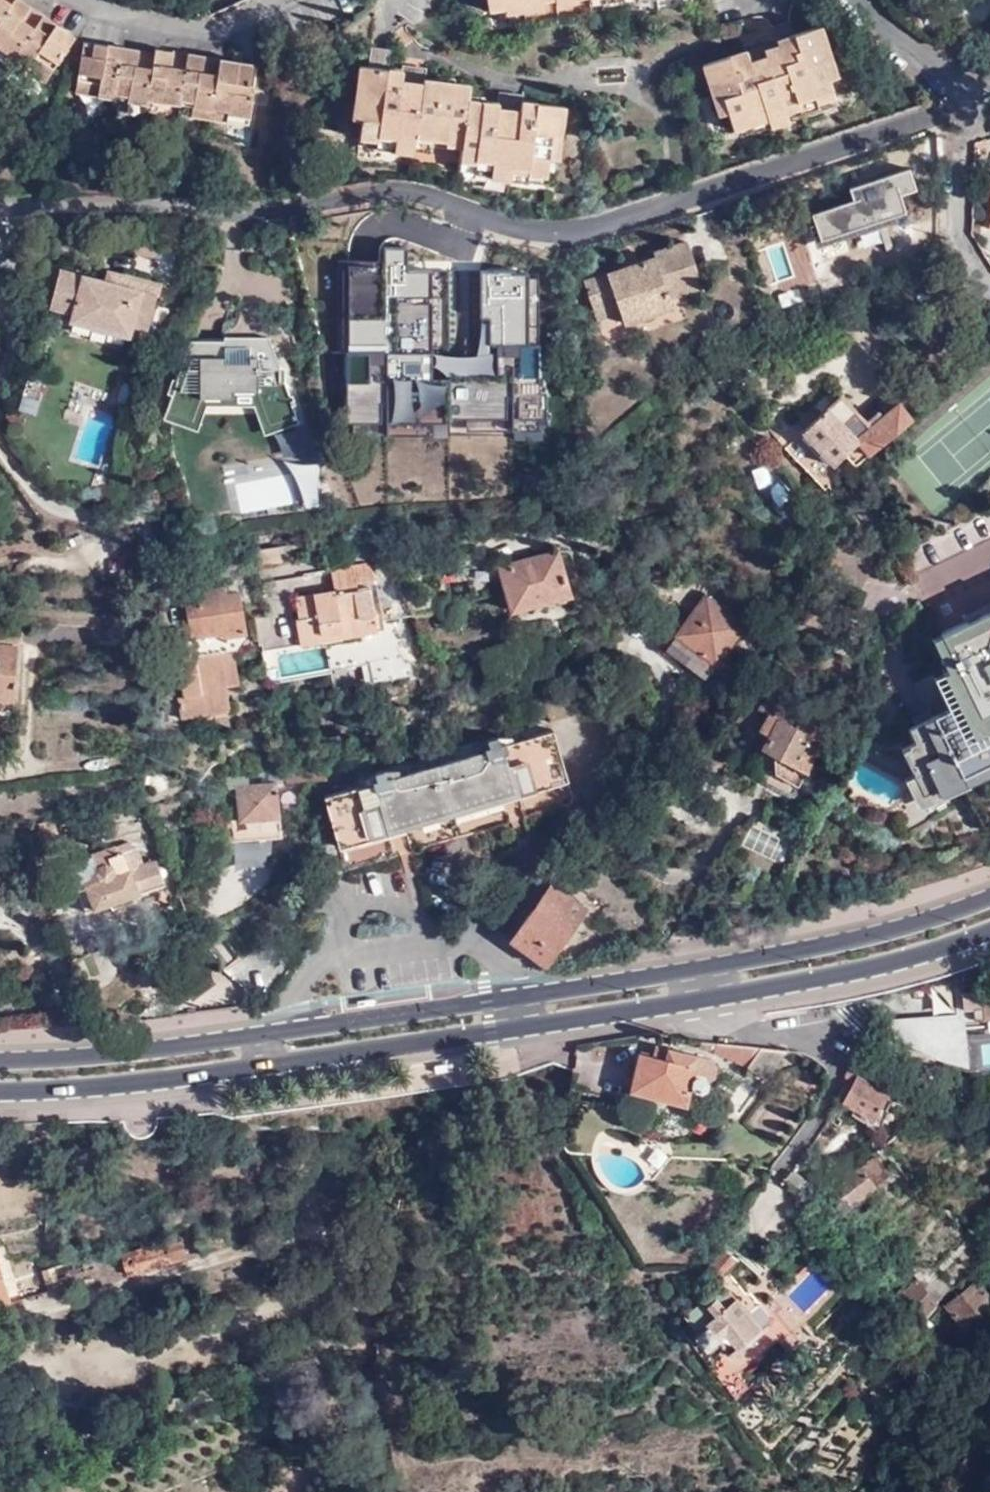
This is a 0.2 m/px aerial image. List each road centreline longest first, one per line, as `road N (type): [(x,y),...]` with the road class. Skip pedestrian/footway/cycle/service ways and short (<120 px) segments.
road 1 (secondary): [(989,901),(898,929),(702,968),(125,1054),(0,1062)]
road 2 (secondary): [(0,1089),(278,1062),(710,997),(906,958),(989,931)]
road 3 (residential): [(858,0),(890,34),(989,100)]

